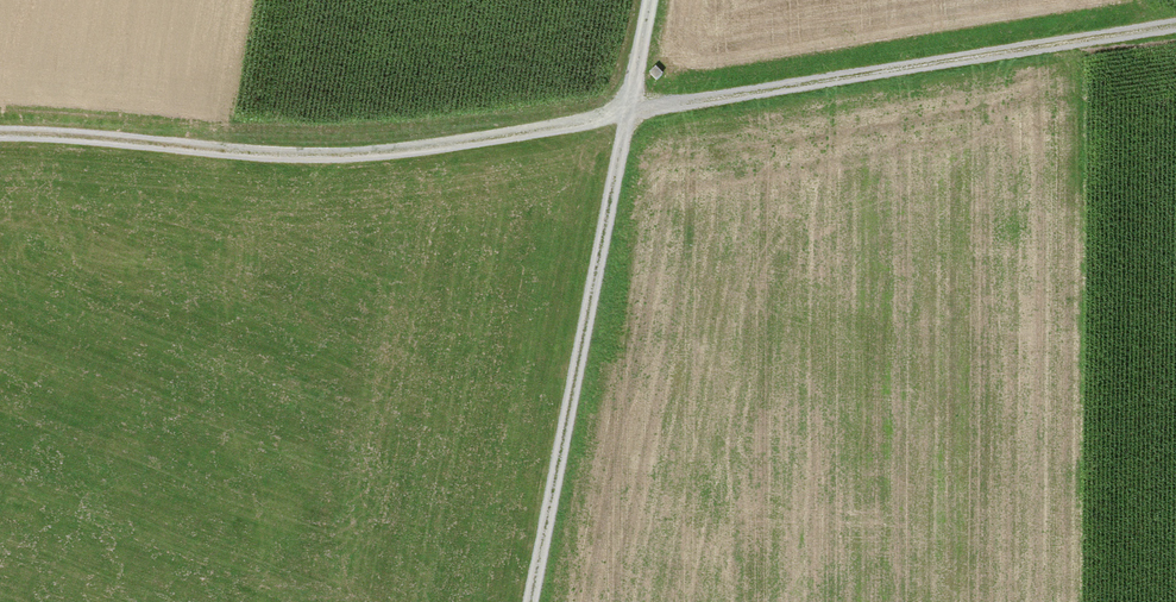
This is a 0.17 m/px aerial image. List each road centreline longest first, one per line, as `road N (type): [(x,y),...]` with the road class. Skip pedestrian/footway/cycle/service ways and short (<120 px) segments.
road 1 (track): [(1175,31),(478,141),(308,160),(0,141)]
road 2 (track): [(653,0),(534,601)]

